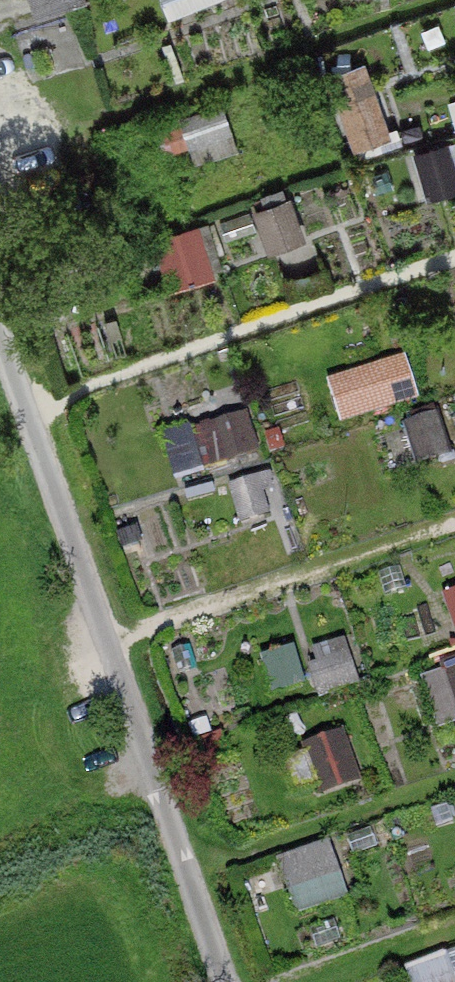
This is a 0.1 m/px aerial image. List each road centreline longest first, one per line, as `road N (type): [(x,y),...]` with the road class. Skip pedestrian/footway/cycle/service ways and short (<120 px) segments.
road 1 (track): [(0,347),(223,981)]

